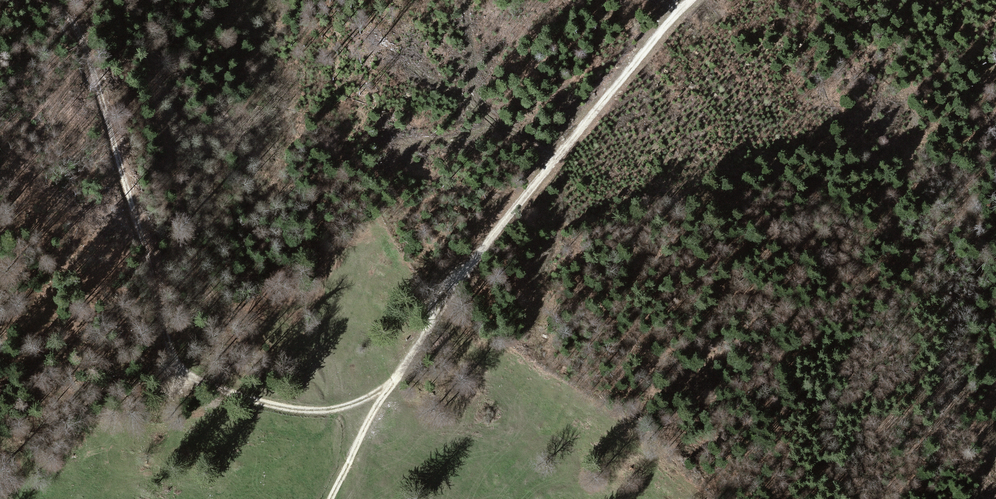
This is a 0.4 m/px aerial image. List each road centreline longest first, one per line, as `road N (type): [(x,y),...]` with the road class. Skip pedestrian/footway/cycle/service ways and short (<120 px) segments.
road 1 (track): [(390,386),(338,409),(297,410),(218,389),(183,369),(98,62),(60,0)]
road 2 (track): [(390,386),(514,210),(690,0)]
road 3 (track): [(390,386),(330,498)]

